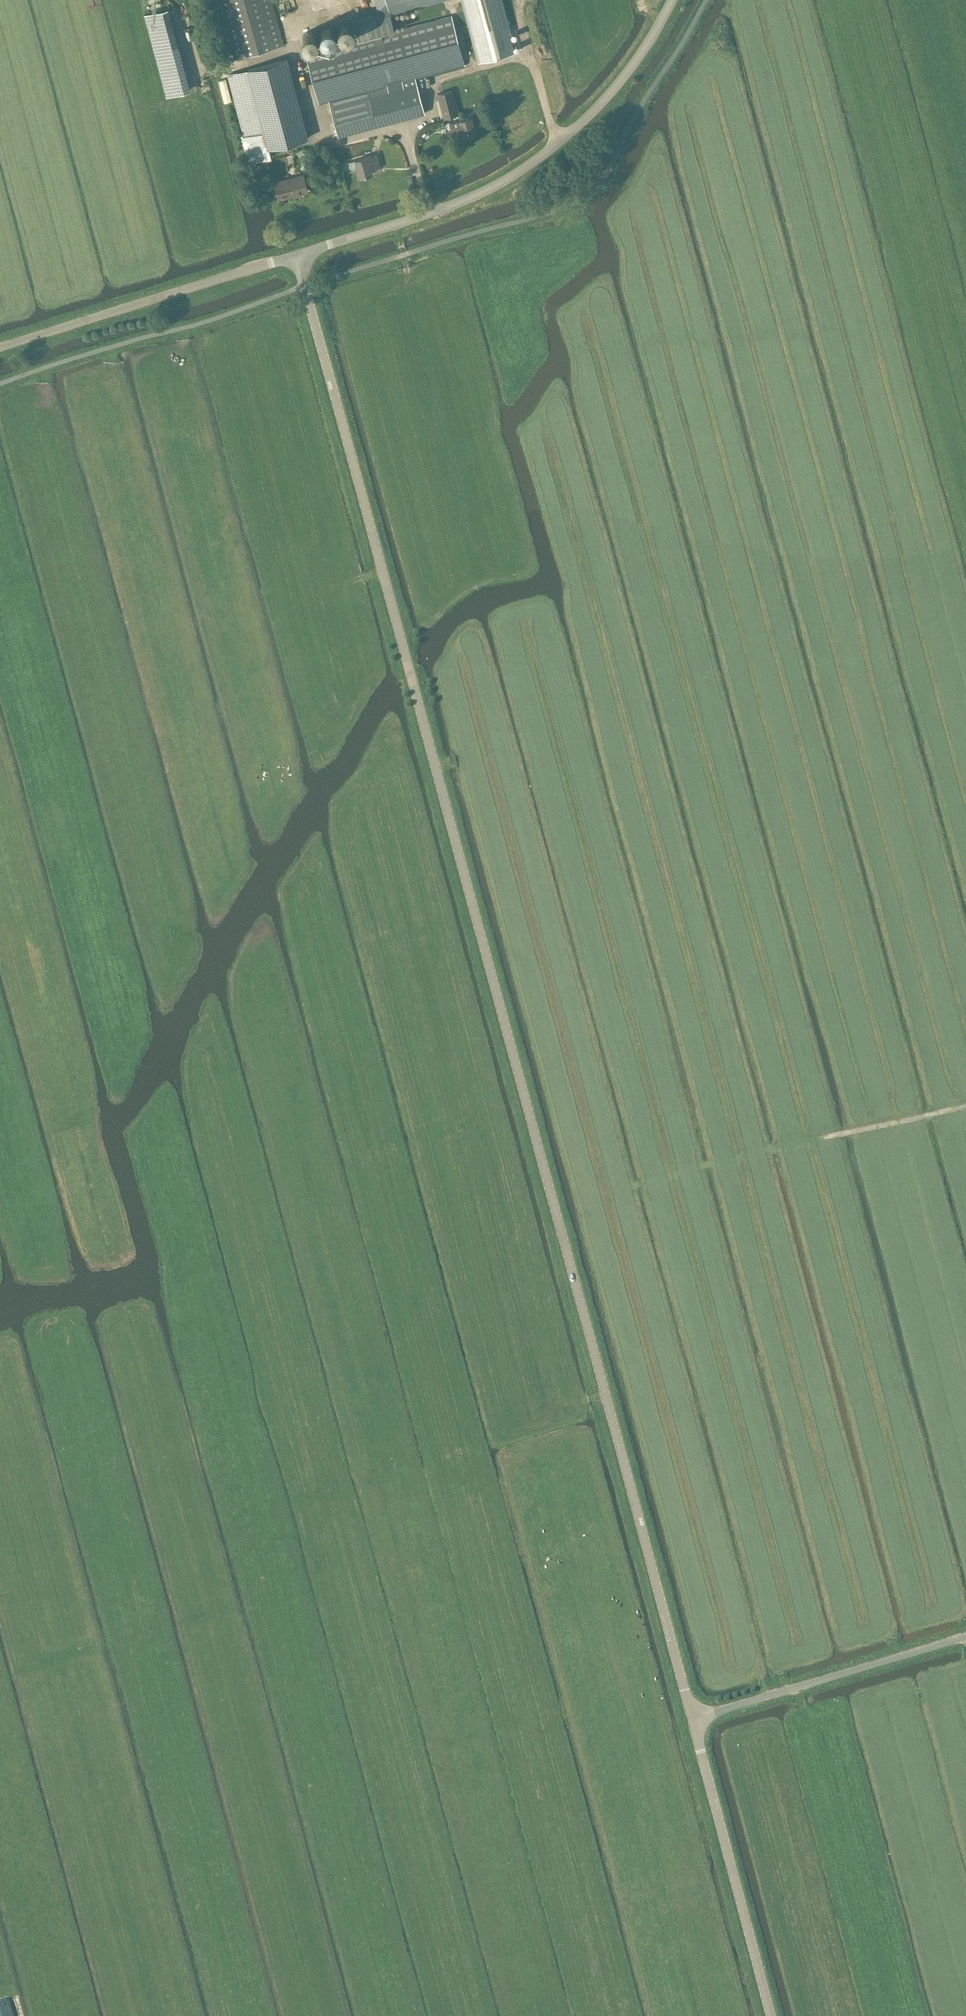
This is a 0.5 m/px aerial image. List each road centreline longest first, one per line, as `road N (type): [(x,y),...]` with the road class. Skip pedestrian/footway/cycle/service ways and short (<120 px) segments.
road 1 (unclassified): [(693,1718),(294,257)]
road 2 (unclassified): [(294,257),(430,214),(519,171),(613,91),(671,0)]
road 3 (unclassified): [(0,347),(294,257)]
road 4 (unclassified): [(770,2015),(693,1718)]
road 5 (unclassified): [(693,1718),(965,1636)]

